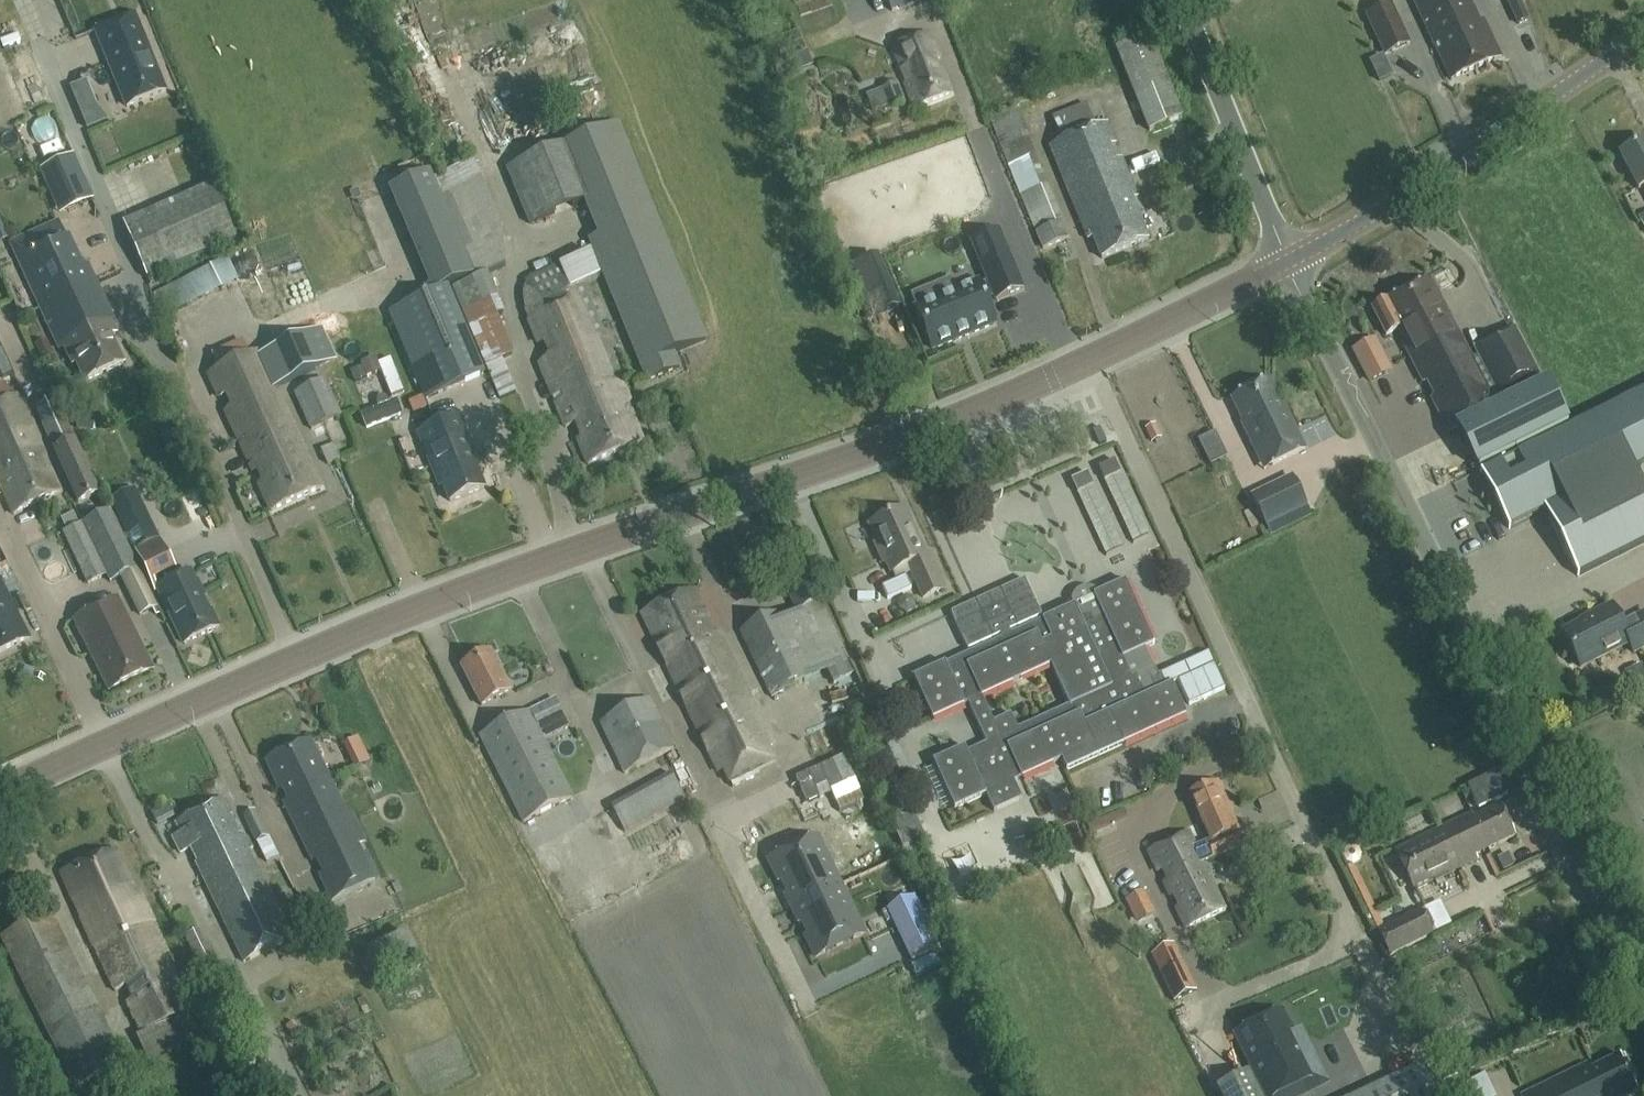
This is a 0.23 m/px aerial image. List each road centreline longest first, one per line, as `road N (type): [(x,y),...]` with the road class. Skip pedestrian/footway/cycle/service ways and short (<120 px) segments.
road 1 (tertiary): [(0,793),(392,615),(953,418),(1288,260)]
road 2 (unclassified): [(1643,992),(1288,260)]
road 3 (tertiary): [(1288,260),(1462,159),(1643,38)]
road 4 (unclassified): [(1288,260),(1184,0)]

